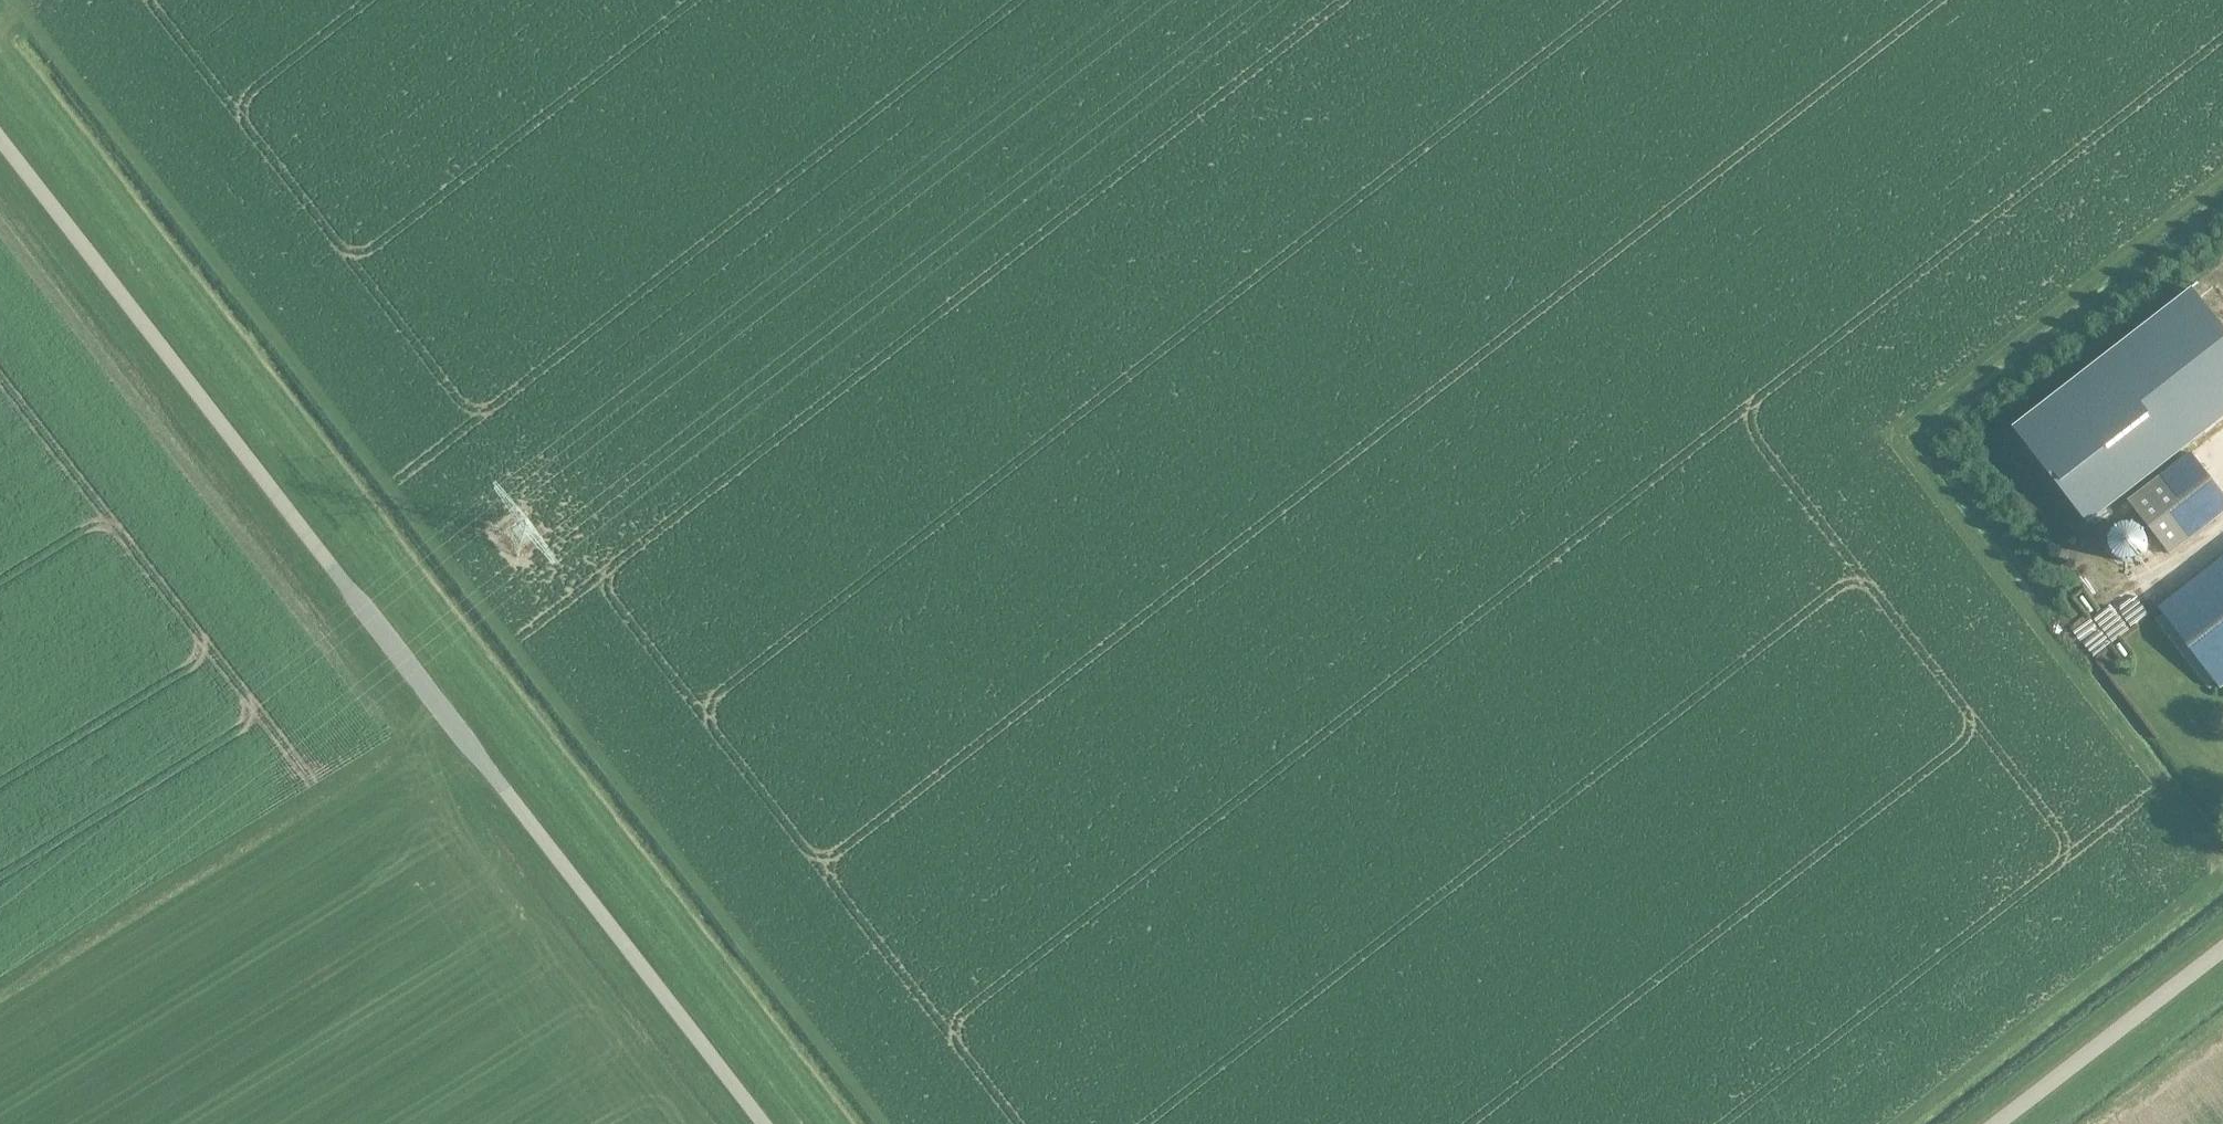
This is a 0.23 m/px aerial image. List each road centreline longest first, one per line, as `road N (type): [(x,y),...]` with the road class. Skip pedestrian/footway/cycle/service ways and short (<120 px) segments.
road 1 (unclassified): [(761,1123),(0,140)]
road 2 (unclassified): [(2000,1123),(2222,953)]

